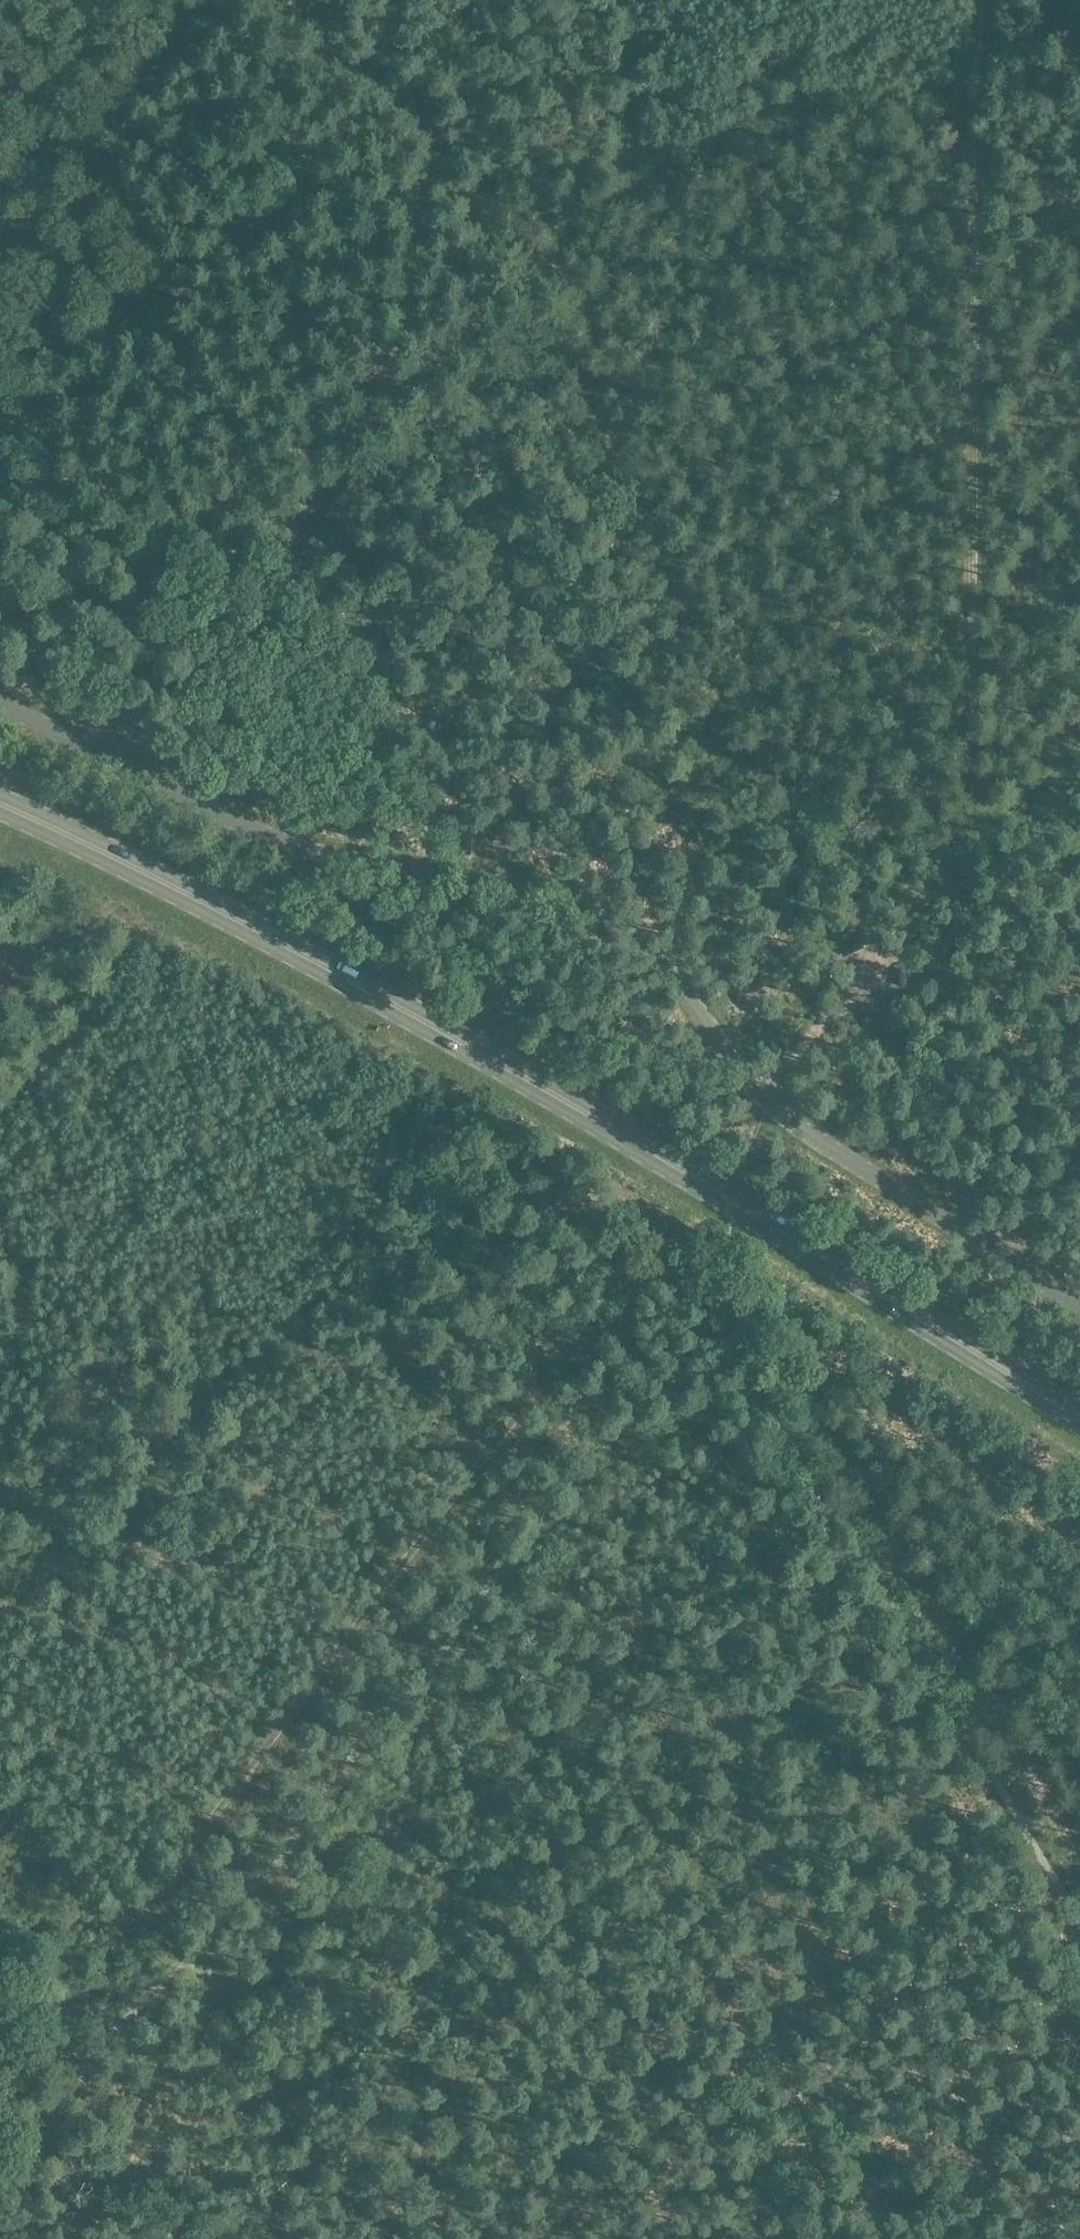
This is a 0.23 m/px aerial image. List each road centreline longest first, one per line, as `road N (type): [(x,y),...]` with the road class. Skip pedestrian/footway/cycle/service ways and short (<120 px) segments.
road 1 (unclassified): [(1079,1307),(801,1130),(736,1066),(681,989),(601,919),(536,893),(288,844),(167,792),(0,704)]
road 2 (primary): [(1079,1417),(563,1100),(289,947),(0,803)]
road 3 (track): [(982,0),(971,109),(964,860),(893,949),(758,1091)]
road 4 (track): [(958,870),(827,793),(663,717),(632,690),(630,653),(653,550),(649,524),(527,273),(453,195),(433,143),(401,0)]
road 5 (track): [(0,2100),(597,1301),(626,1275),(658,1268),(710,1280)]
road 6 (track): [(490,882),(482,851),(0,35)]
road 7 (track): [(710,1280),(729,1285),(756,1315),(1079,1857)]
road 8 (track): [(1079,743),(964,860)]

